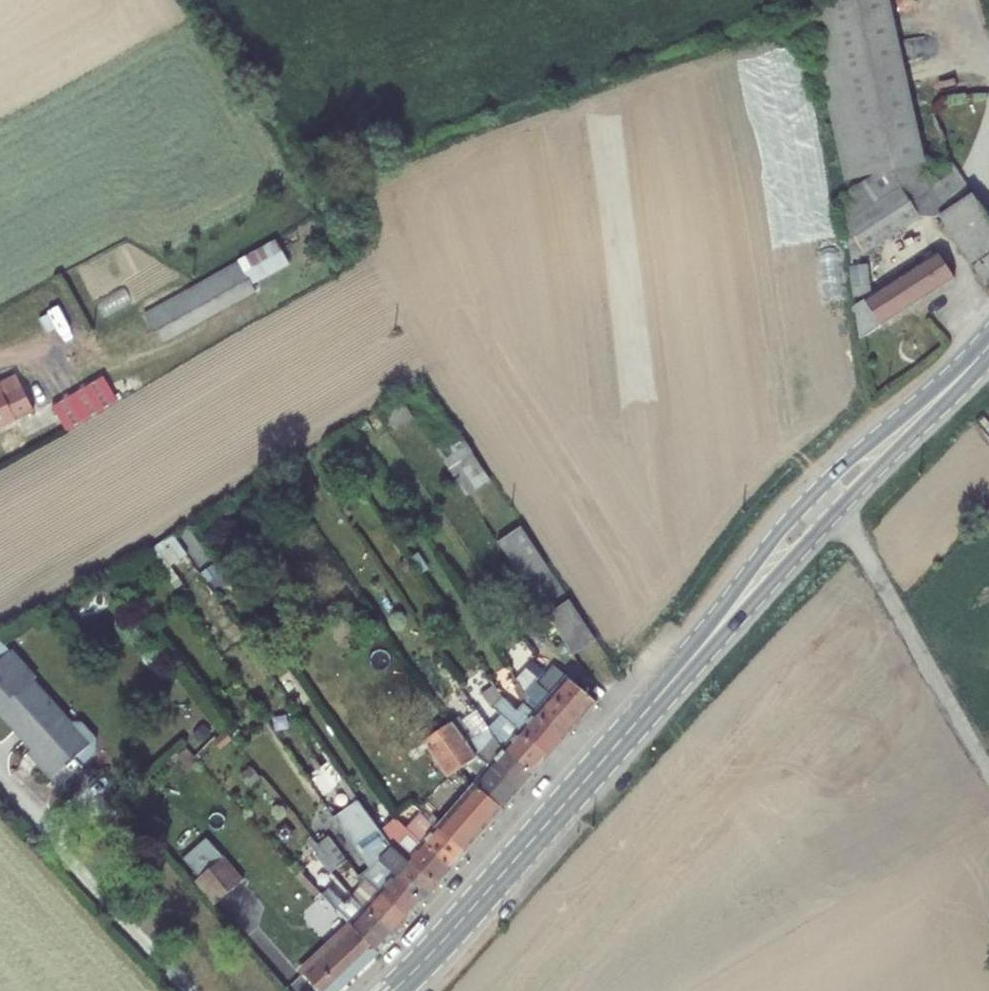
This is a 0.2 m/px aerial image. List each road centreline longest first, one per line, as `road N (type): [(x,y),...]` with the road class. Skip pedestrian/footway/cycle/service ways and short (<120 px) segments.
road 1 (tertiary): [(988,345),(833,504),(395,990)]
road 2 (track): [(833,504),(988,776)]

